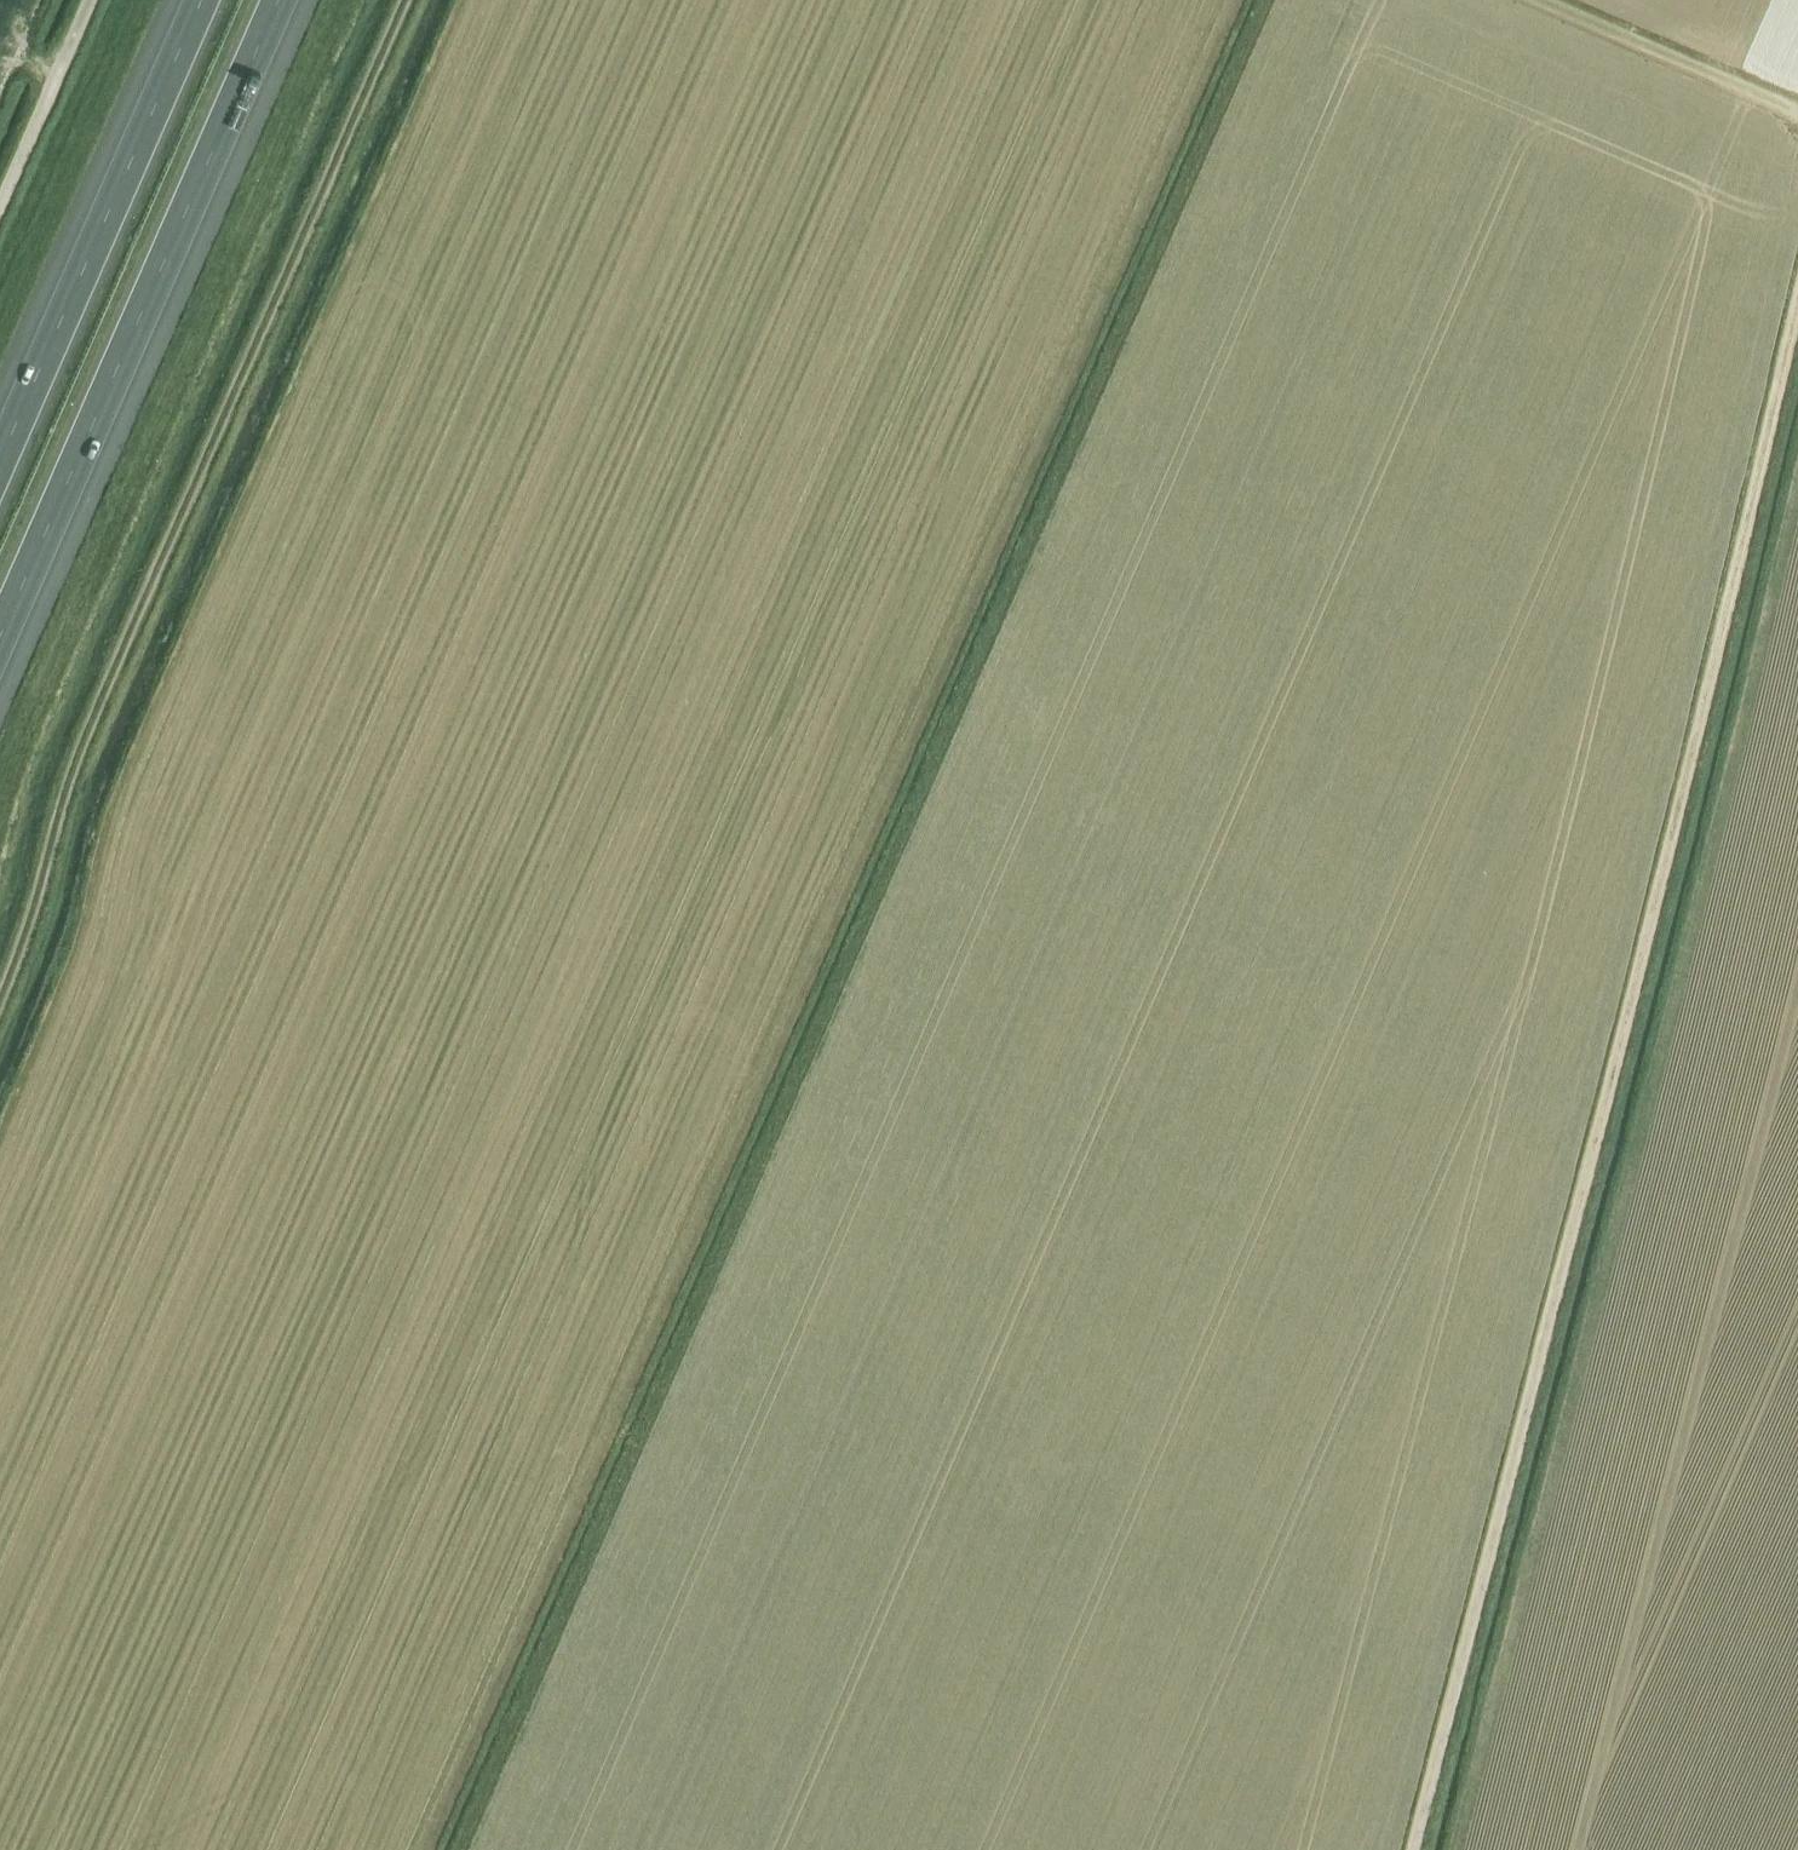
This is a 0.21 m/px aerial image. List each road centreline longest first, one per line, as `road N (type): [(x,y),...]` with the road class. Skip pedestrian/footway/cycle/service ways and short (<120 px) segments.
road 1 (motorway): [(0,638),(279,0)]
road 2 (motorway): [(203,0),(0,463)]
road 3 (unclassified): [(0,204),(56,76)]

